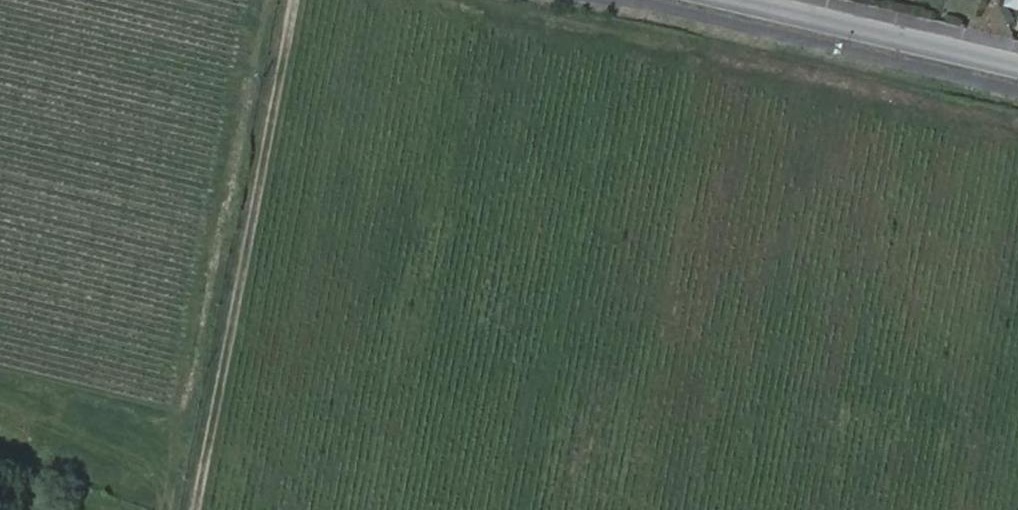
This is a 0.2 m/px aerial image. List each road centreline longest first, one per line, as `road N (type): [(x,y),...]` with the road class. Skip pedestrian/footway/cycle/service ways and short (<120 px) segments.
road 1 (tertiary): [(742,0),(1017,66)]

